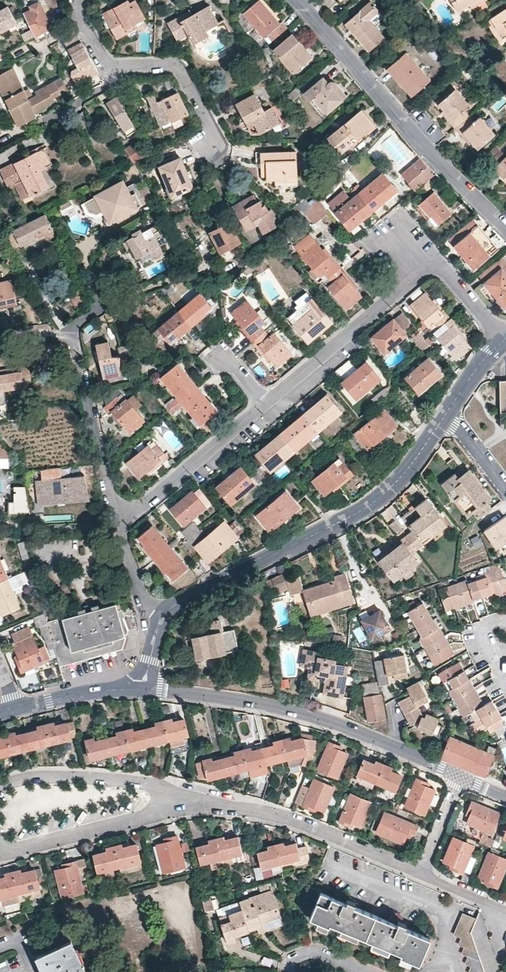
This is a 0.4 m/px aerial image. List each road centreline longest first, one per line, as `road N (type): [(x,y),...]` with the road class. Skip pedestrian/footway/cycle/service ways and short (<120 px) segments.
road 1 (residential): [(505,340),(389,491),(179,601),(163,619)]
road 2 (tertiary): [(461,776),(345,725),(147,689)]
road 3 (residential): [(301,0),(505,227)]
road 4 (residential): [(182,794),(286,816),(421,873)]
road 5 (residential): [(81,0),(84,24),(110,62),(181,67),(213,143)]
road 6 (residential): [(266,402),(421,270)]
road 7 (residential): [(72,331),(117,521)]
road 8 (residential): [(3,854),(168,808),(182,794)]
road 9 (residential): [(117,521),(266,402)]
road 10 (residential): [(182,794),(87,775),(22,776),(0,788)]
road 11 (tertiary): [(147,689),(16,708)]

